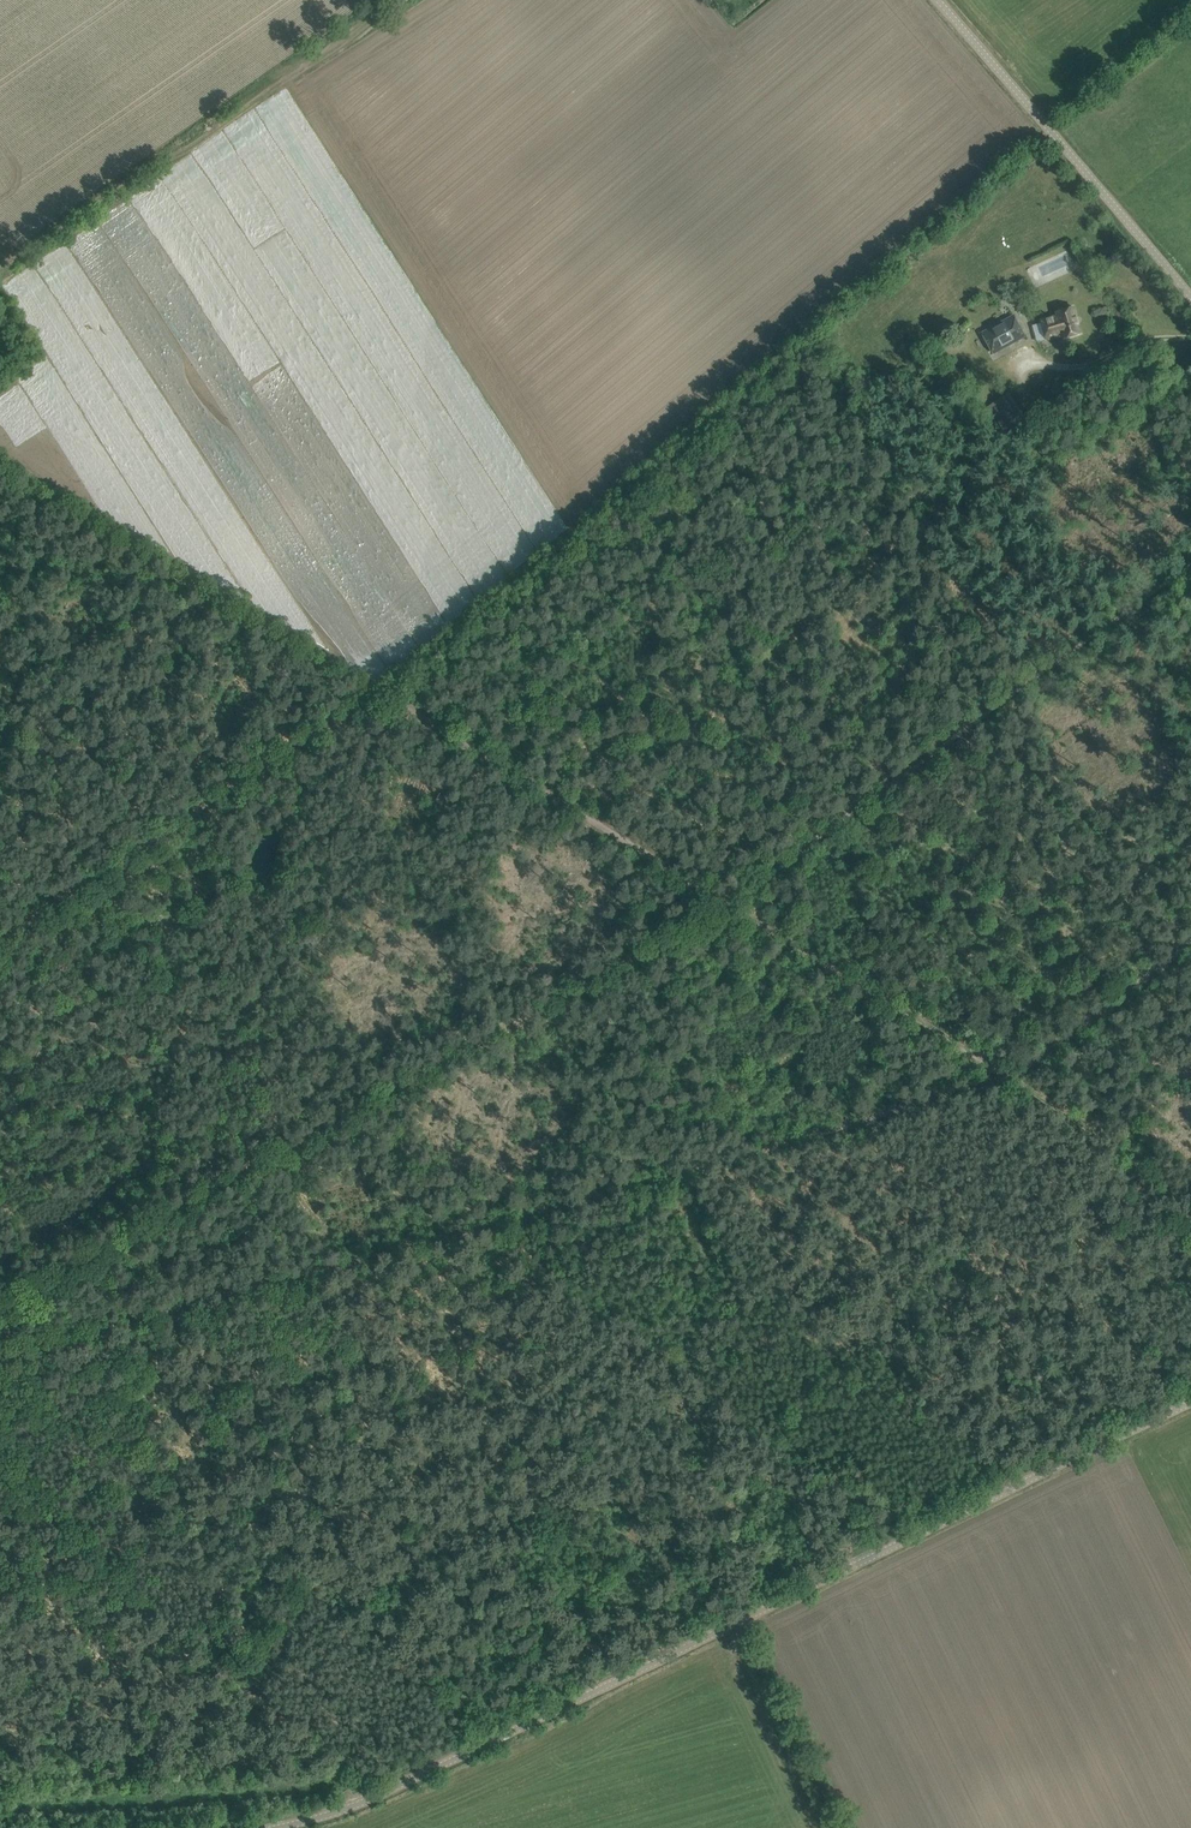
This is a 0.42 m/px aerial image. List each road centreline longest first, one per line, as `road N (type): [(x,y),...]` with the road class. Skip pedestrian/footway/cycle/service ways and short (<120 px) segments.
road 1 (track): [(1190,566),(728,903),(378,691),(0,939)]
road 2 (track): [(1190,944),(1012,1077),(0,1361)]
road 3 (unclassified): [(266,1827),(333,1815),(395,1788),(1190,1402)]
road 4 (unclassified): [(1190,298),(938,0)]

